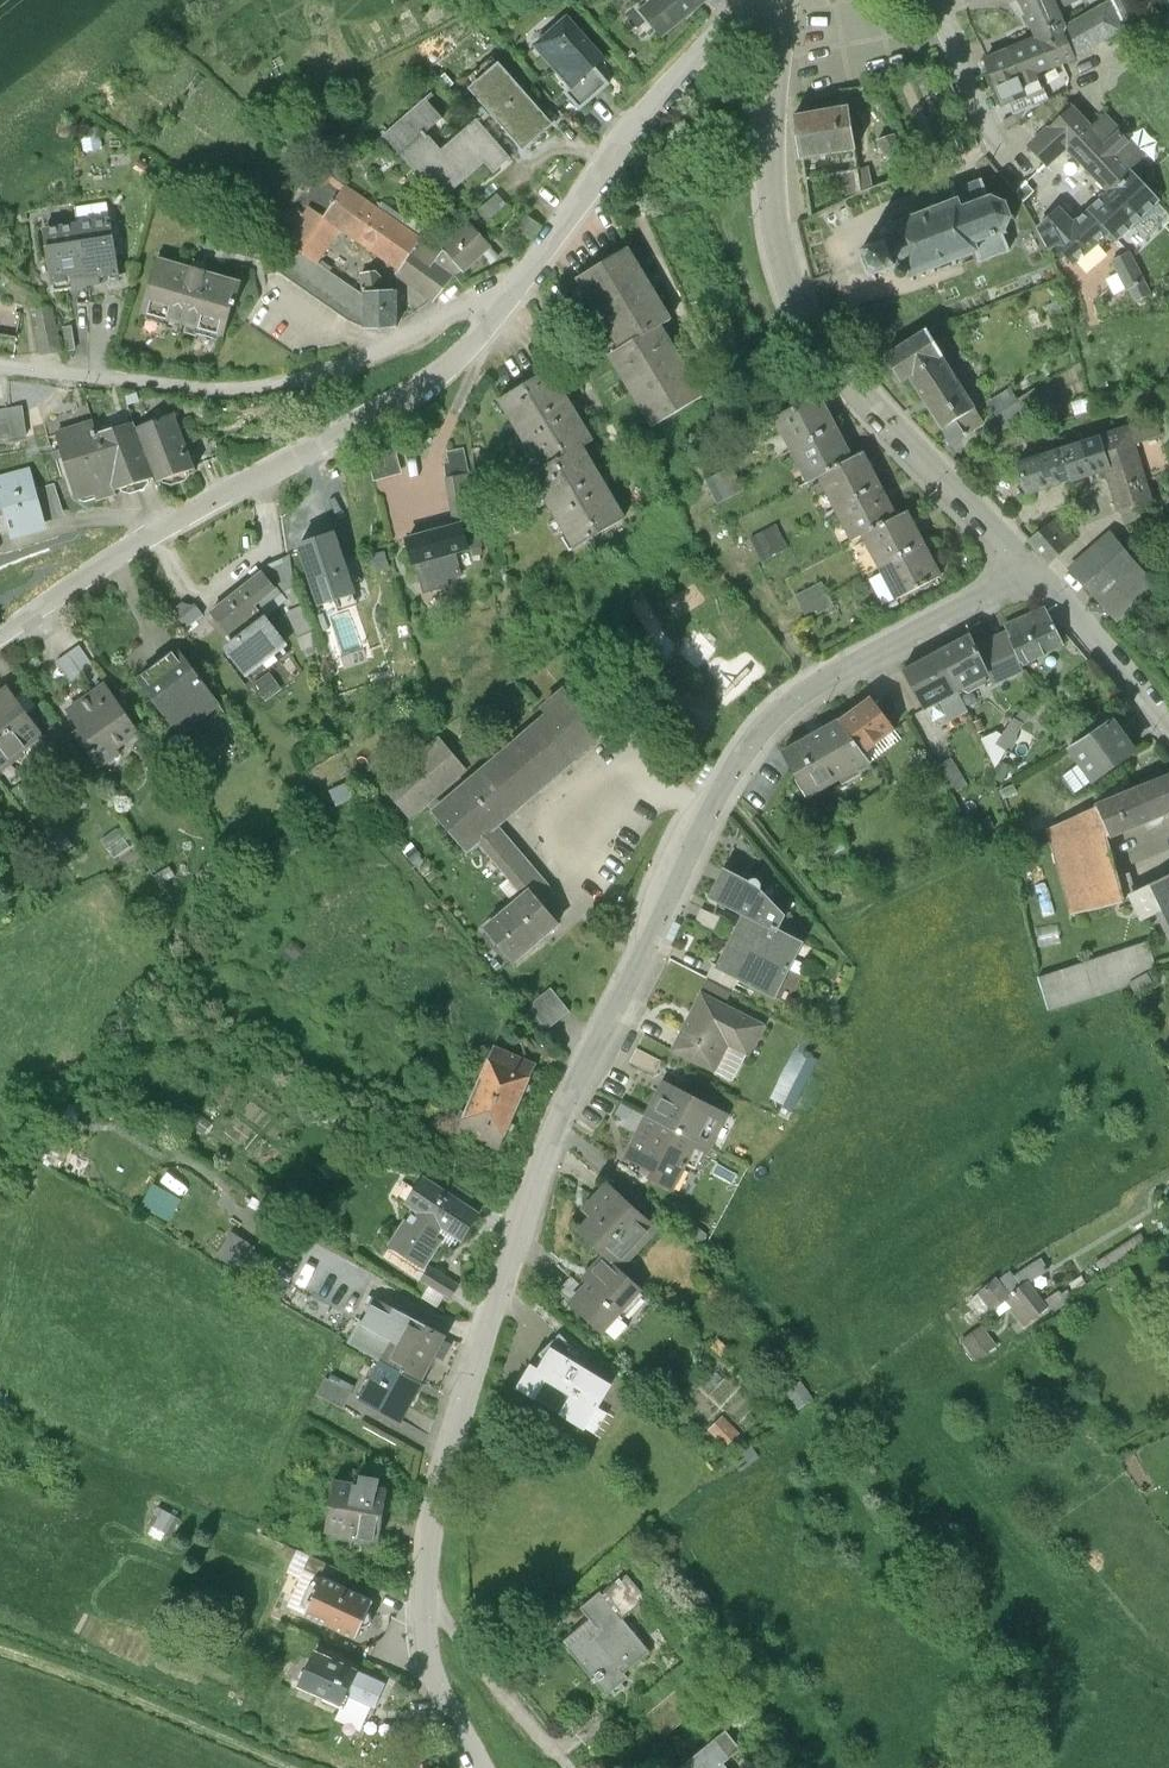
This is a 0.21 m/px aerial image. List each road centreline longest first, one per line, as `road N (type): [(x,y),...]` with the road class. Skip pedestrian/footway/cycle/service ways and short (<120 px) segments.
road 1 (residential): [(440,1542),(551,1150),(712,829),(787,716),(829,682),(1039,578)]
road 2 (residential): [(784,7),(776,180),(782,252),(795,291),(851,386),(1039,578)]
road 3 (residential): [(0,648),(204,517),(412,406),(468,366),(512,311)]
road 4 (residential): [(512,311),(475,314),(368,374),(302,392),(241,397),(0,376)]
road 5 (residential): [(512,311),(651,120),(747,20),(784,7)]
road 6 (track): [(315,1767),(0,1641)]
road 7 (unclassified): [(491,1767),(435,1631),(440,1542)]
road 8 (residential): [(1039,578),(1168,732)]

